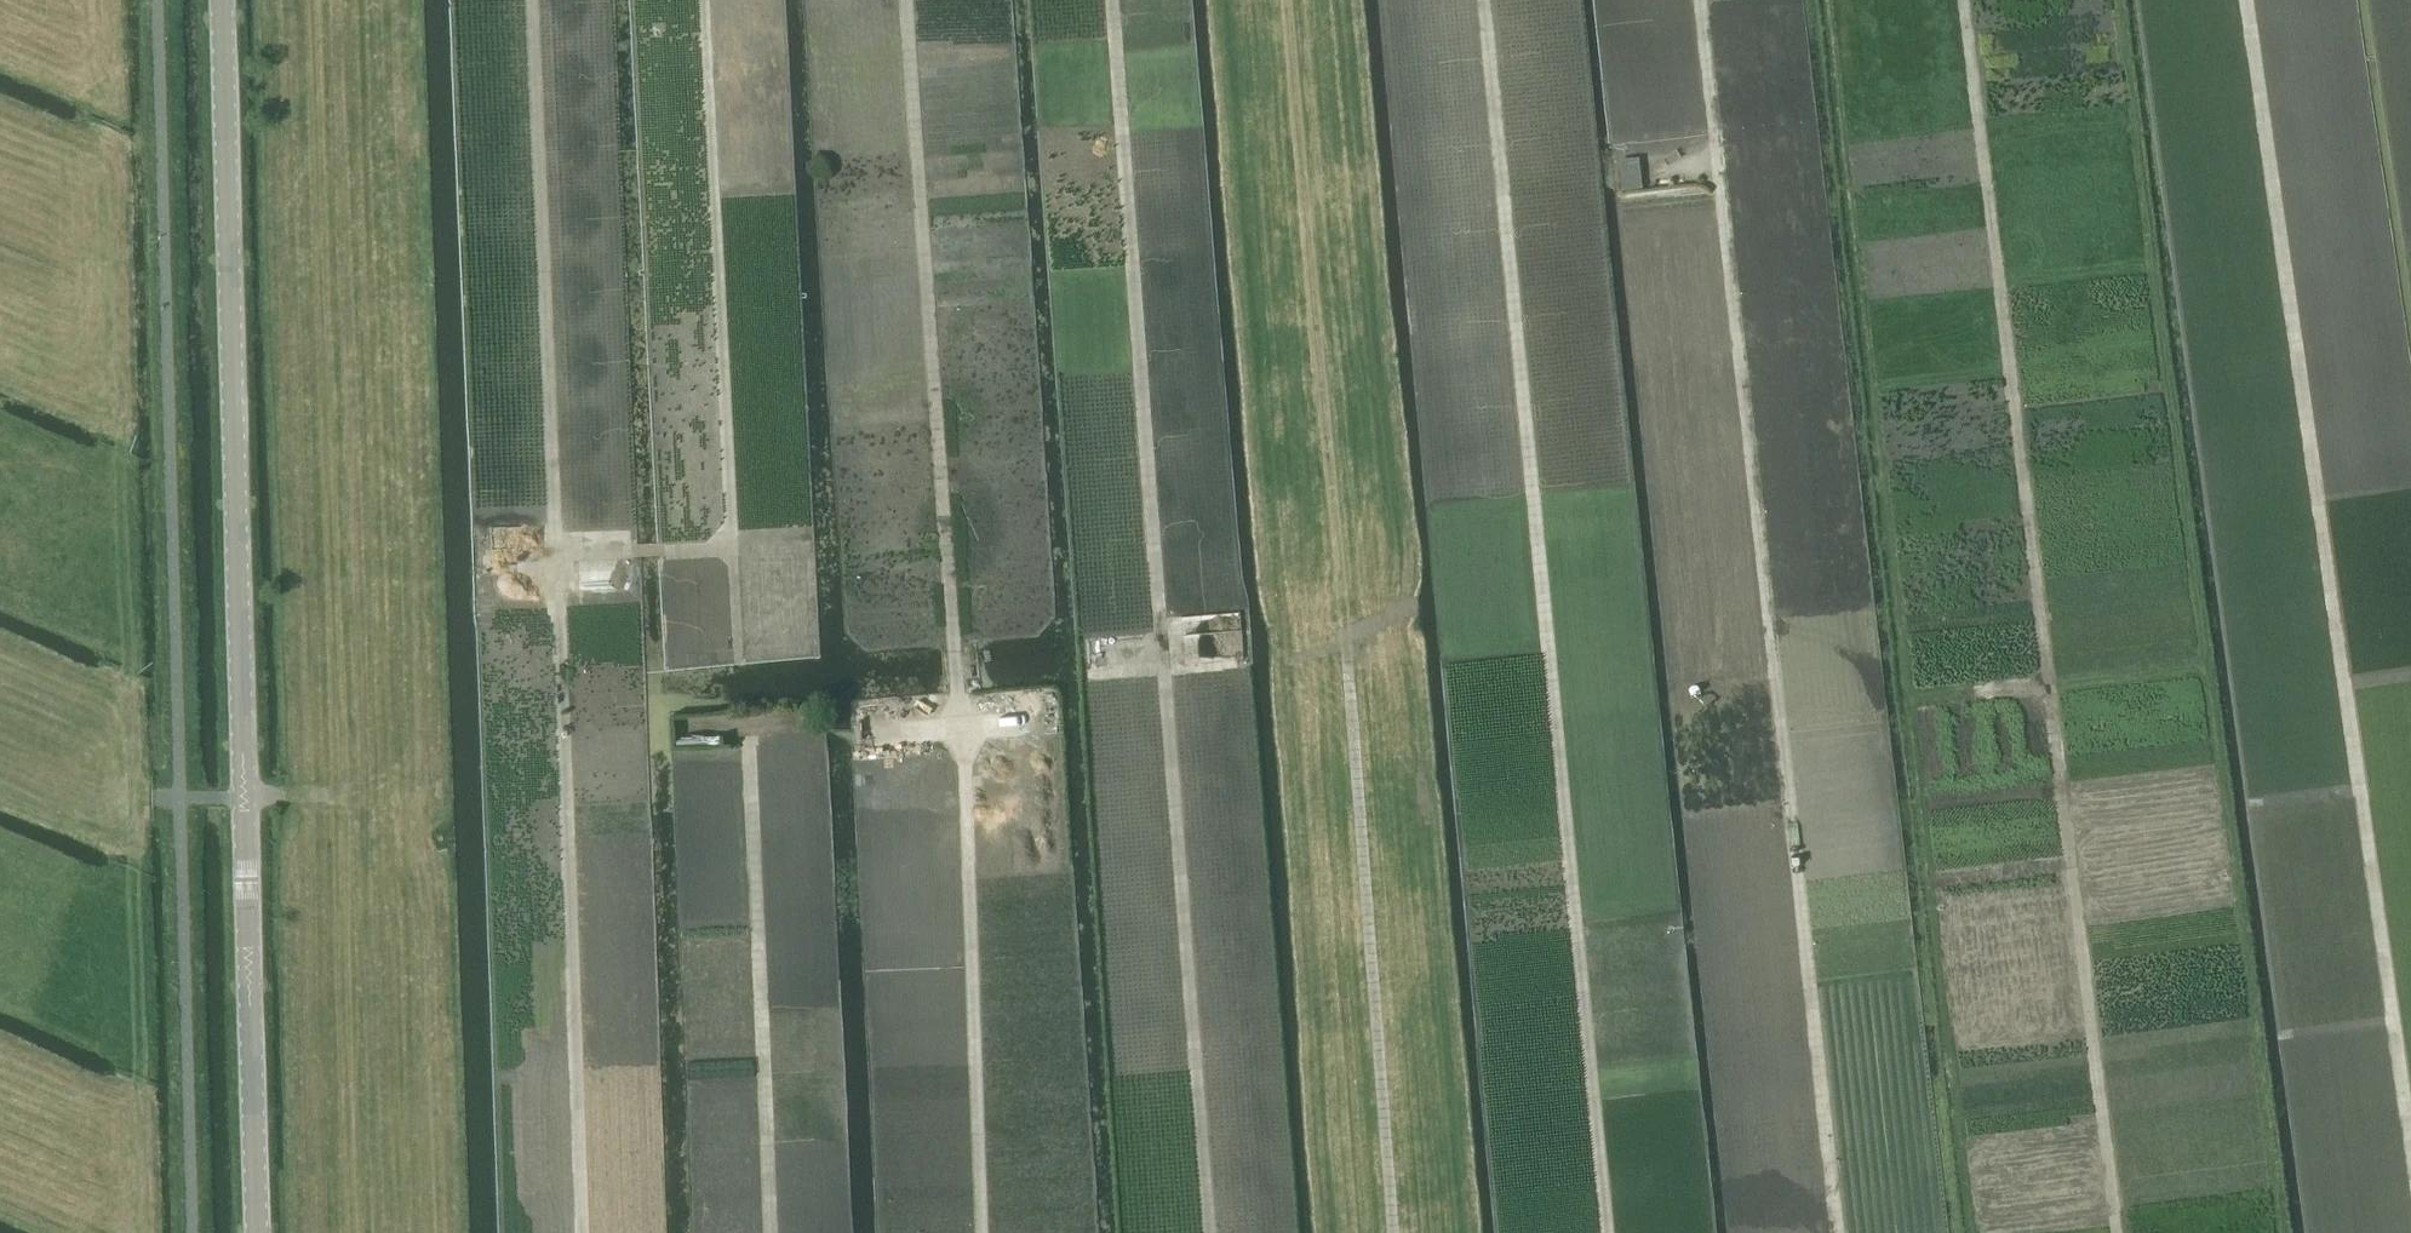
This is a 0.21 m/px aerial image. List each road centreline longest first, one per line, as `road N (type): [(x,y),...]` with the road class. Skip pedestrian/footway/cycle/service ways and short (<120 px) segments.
road 1 (track): [(2116,1232),(1963,0)]
road 2 (track): [(1836,1232),(1699,0)]
road 3 (track): [(1606,1232),(1482,0)]
road 4 (track): [(1208,1232),(1112,0)]
road 5 (track): [(979,1232),(963,733),(906,0)]
road 6 (track): [(581,1232),(530,0)]
road 7 (tertiary): [(255,1232),(221,0)]
road 8 (track): [(2410,1172),(2247,0)]
road 9 (track): [(701,0),(730,547),(554,555)]
road 10 (track): [(1391,1232),(1347,664)]
road 11 (track): [(749,749),(768,1232)]
road 12 (track): [(292,795),(142,797)]

